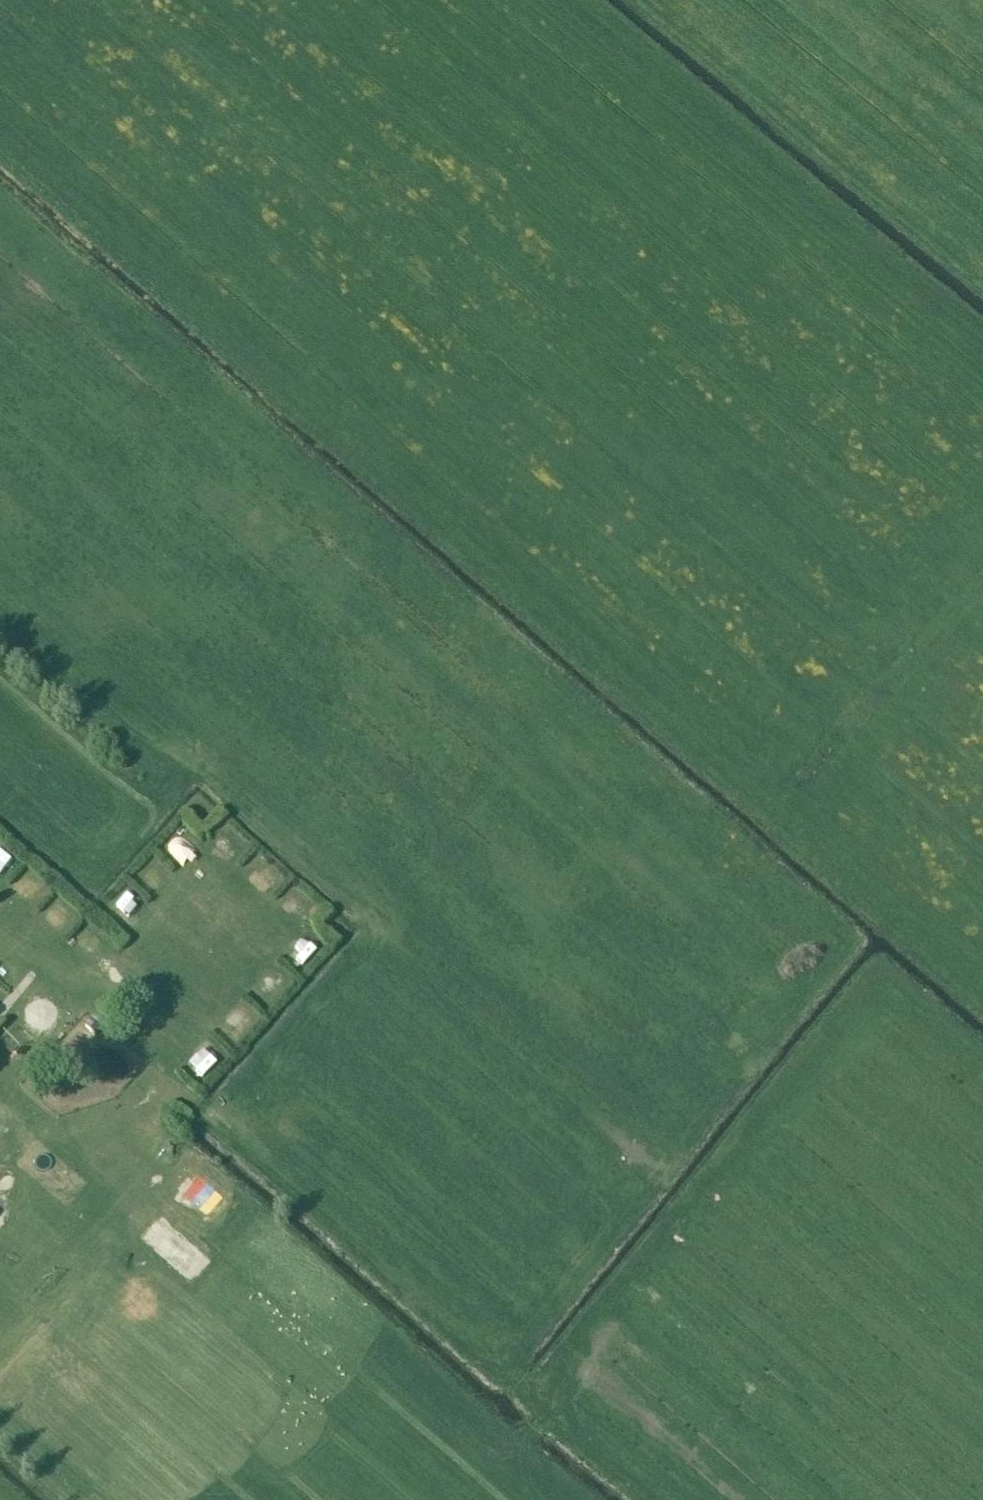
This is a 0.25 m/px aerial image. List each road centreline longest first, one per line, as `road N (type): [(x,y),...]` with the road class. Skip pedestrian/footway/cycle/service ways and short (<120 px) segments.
road 1 (track): [(0,940),(36,970),(72,977),(143,968)]

